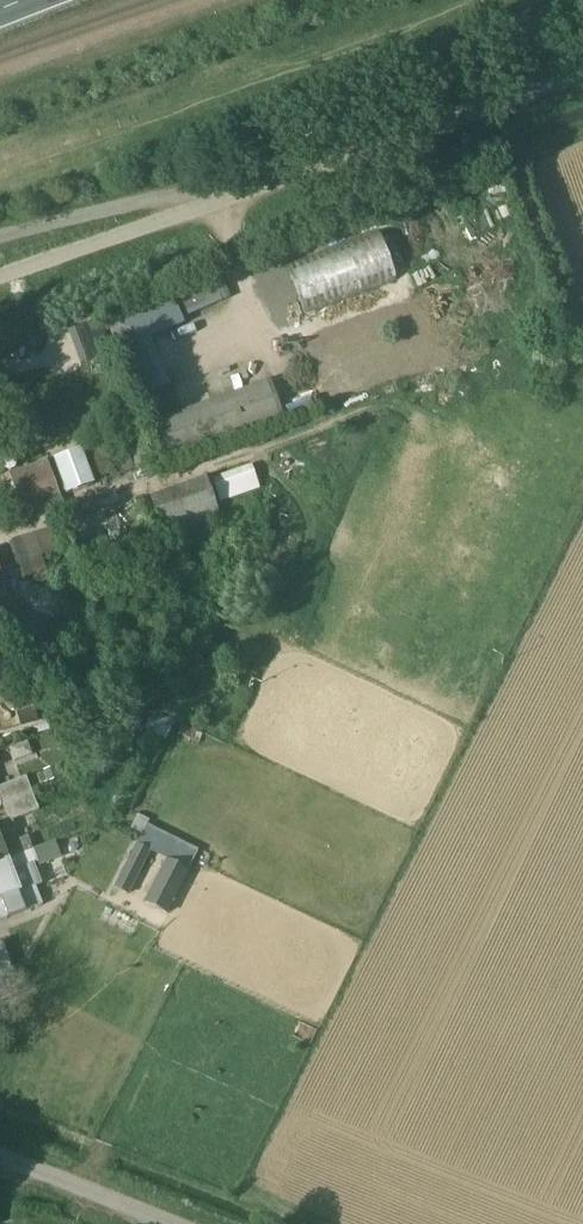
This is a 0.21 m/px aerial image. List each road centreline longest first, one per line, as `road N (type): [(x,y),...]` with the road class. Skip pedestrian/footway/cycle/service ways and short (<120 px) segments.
road 1 (unclassified): [(582,77),(0,275)]
road 2 (unclassified): [(0,1156),(166,1223)]

